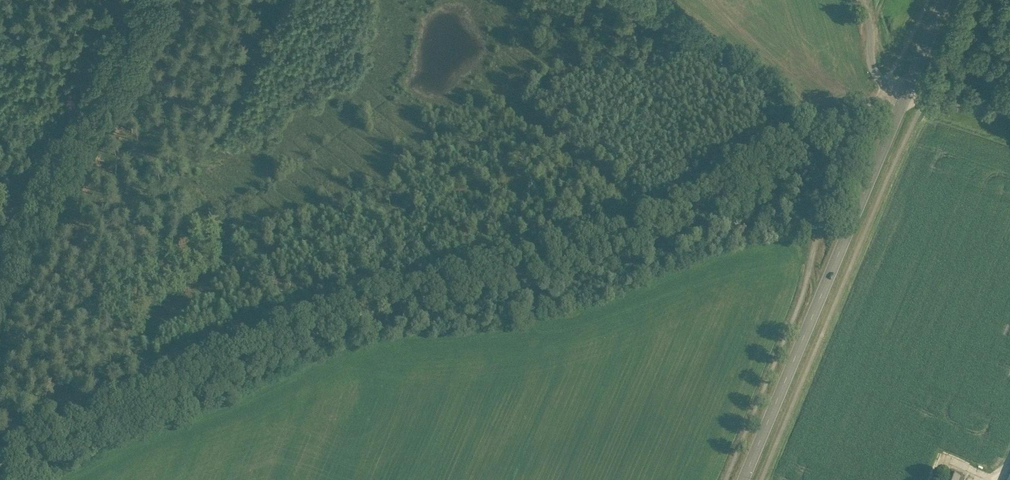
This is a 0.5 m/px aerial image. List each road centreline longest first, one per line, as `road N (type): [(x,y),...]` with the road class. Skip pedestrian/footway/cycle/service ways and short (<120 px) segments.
road 1 (track): [(872,104),(638,239),(348,321),(0,466)]
road 2 (secondary): [(742,479),(906,93)]
road 3 (track): [(0,279),(154,0)]

